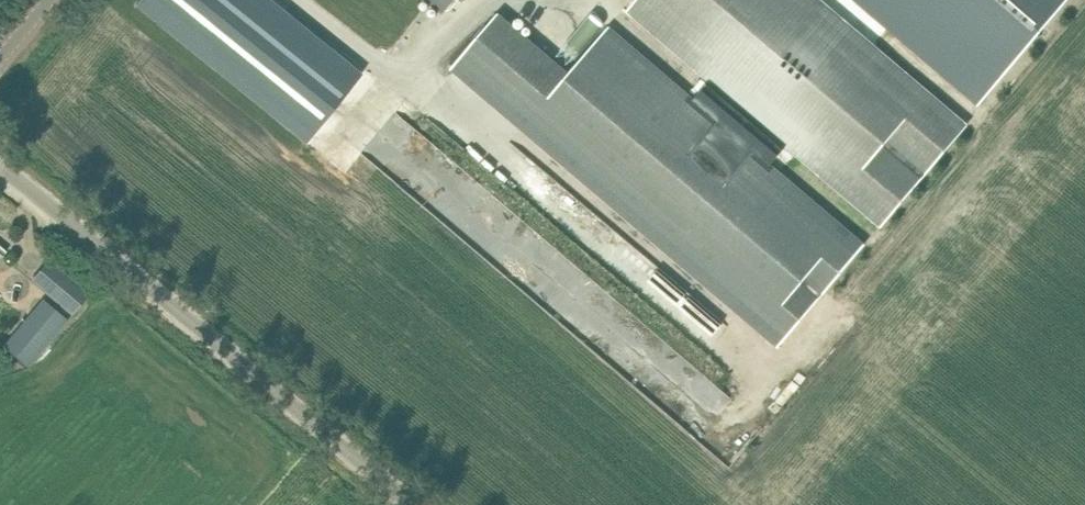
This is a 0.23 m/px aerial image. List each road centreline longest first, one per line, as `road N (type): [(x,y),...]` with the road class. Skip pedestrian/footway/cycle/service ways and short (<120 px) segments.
road 1 (unclassified): [(411,504),(0,162)]

